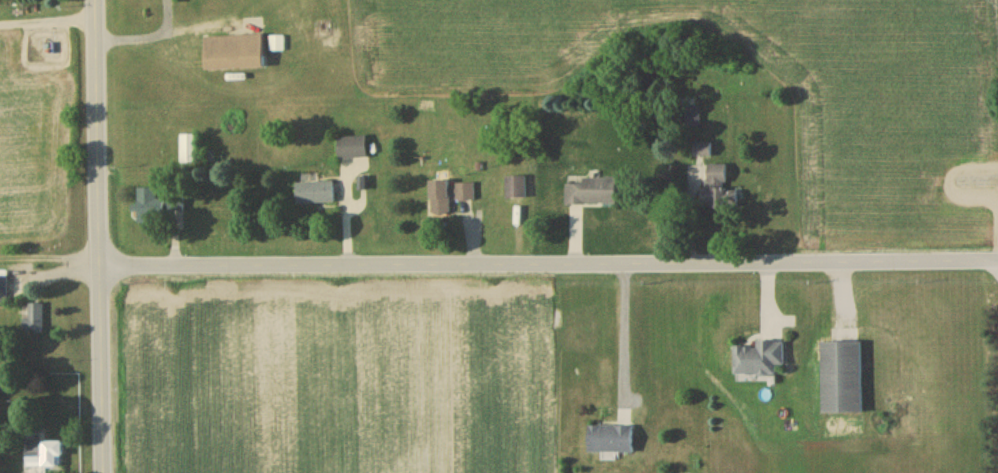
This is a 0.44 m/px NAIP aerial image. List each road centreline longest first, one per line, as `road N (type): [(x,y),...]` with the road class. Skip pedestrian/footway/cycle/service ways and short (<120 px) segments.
road 1 (residential): [(997,266),(99,266)]
road 2 (residential): [(103,472),(95,0)]

